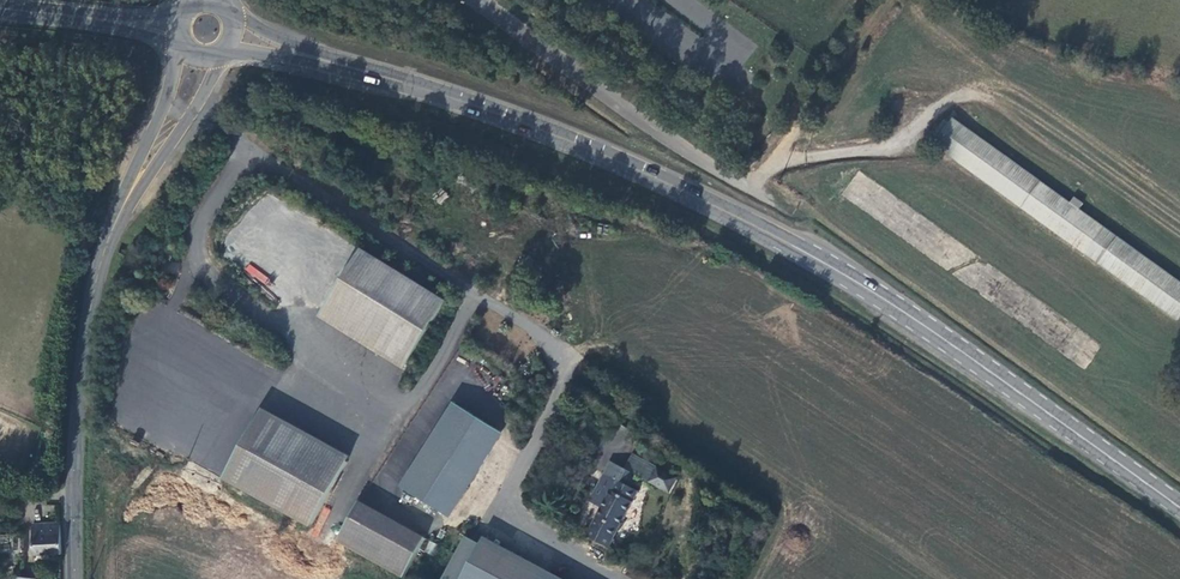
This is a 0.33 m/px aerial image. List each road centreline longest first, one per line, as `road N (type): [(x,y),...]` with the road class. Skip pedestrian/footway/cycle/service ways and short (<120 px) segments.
road 1 (primary): [(372,75),(636,169),(789,245),(929,330),(1179,510)]
road 2 (secondary): [(118,214),(98,272),(78,407),(75,578)]
road 3 (unclassified): [(478,0),(752,189)]
road 4 (track): [(752,189),(783,160),(884,0)]
road 5 (secondary): [(118,214),(191,114),(219,57)]
road 6 (secondary): [(182,49),(118,214)]
road 7 (primary): [(372,75),(238,15)]
road 8 (primary): [(231,49),(372,75)]
road 9 (track): [(711,53),(769,120),(783,160)]

